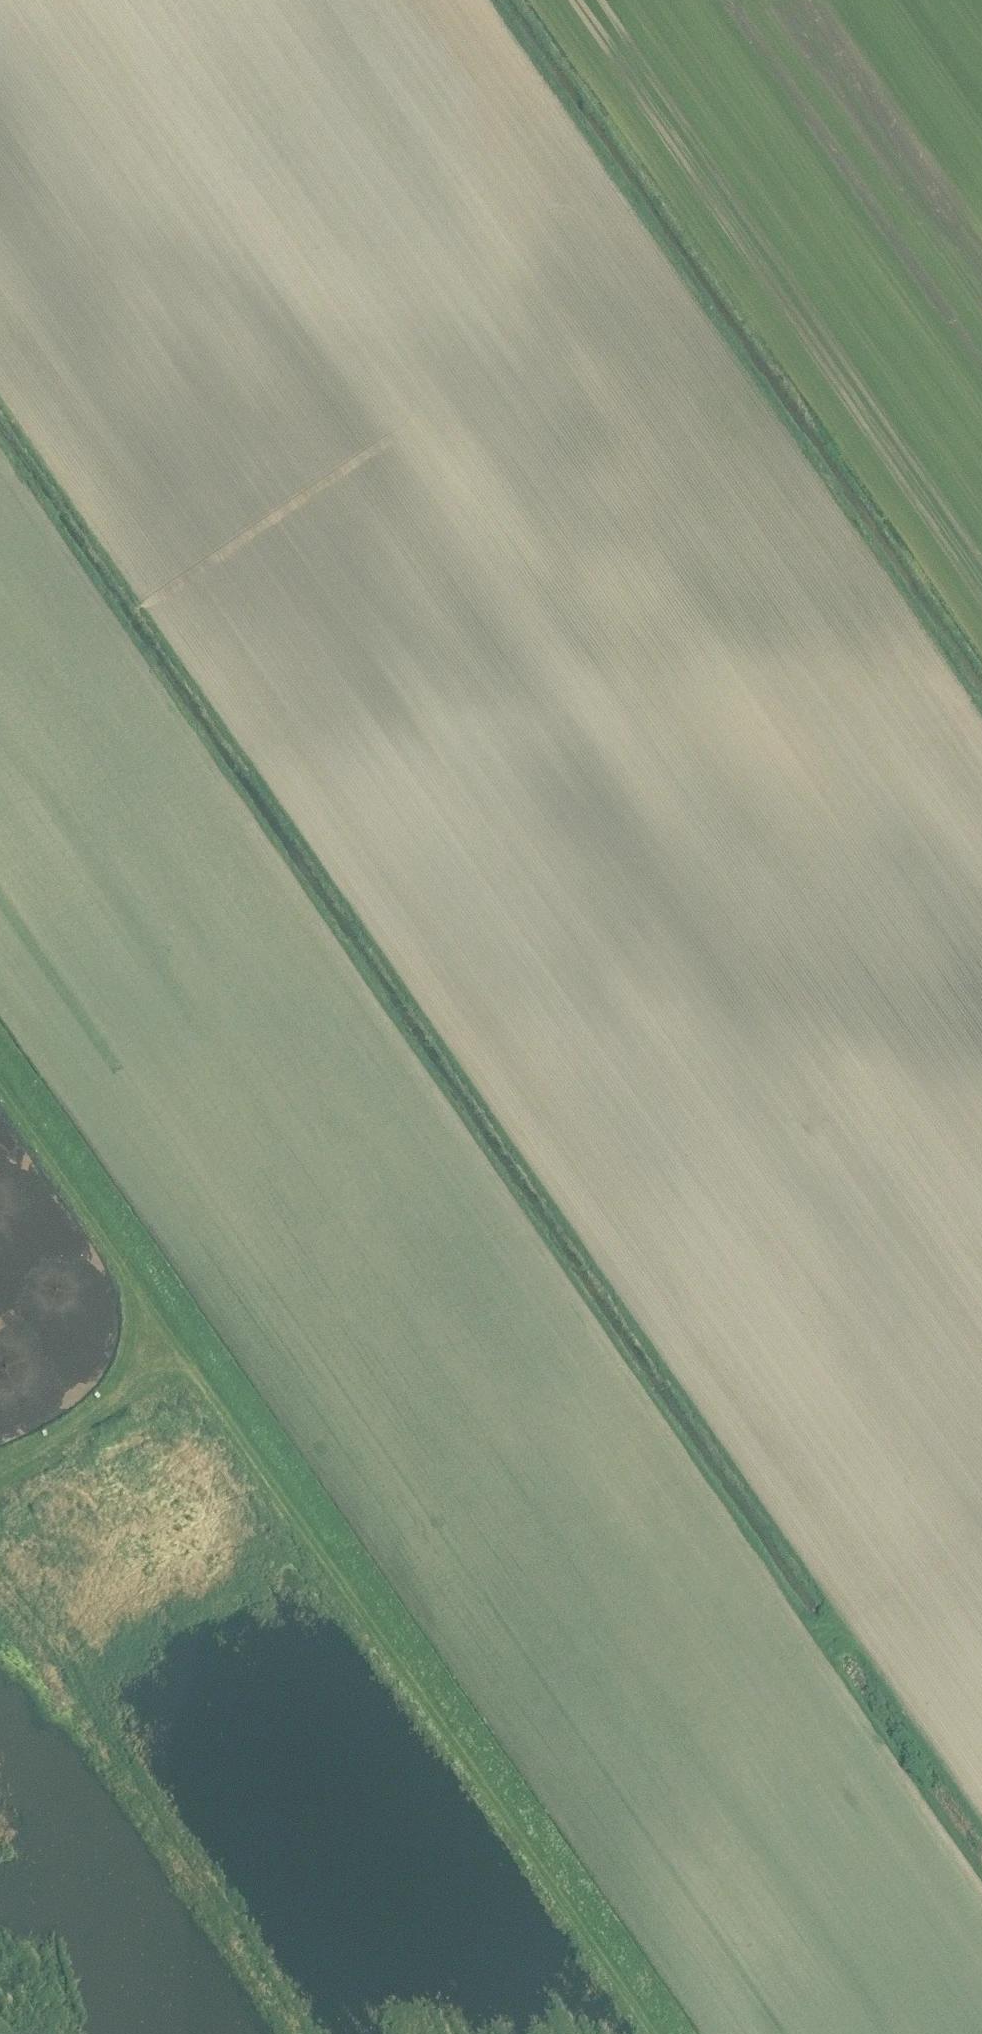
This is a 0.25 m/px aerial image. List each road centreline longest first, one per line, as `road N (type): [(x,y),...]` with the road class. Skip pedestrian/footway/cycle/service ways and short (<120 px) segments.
road 1 (track): [(656,2033),(200,1382),(180,1370),(123,1390)]
road 2 (track): [(0,1095),(127,1278),(135,1316),(123,1390),(93,1418),(0,1471)]

